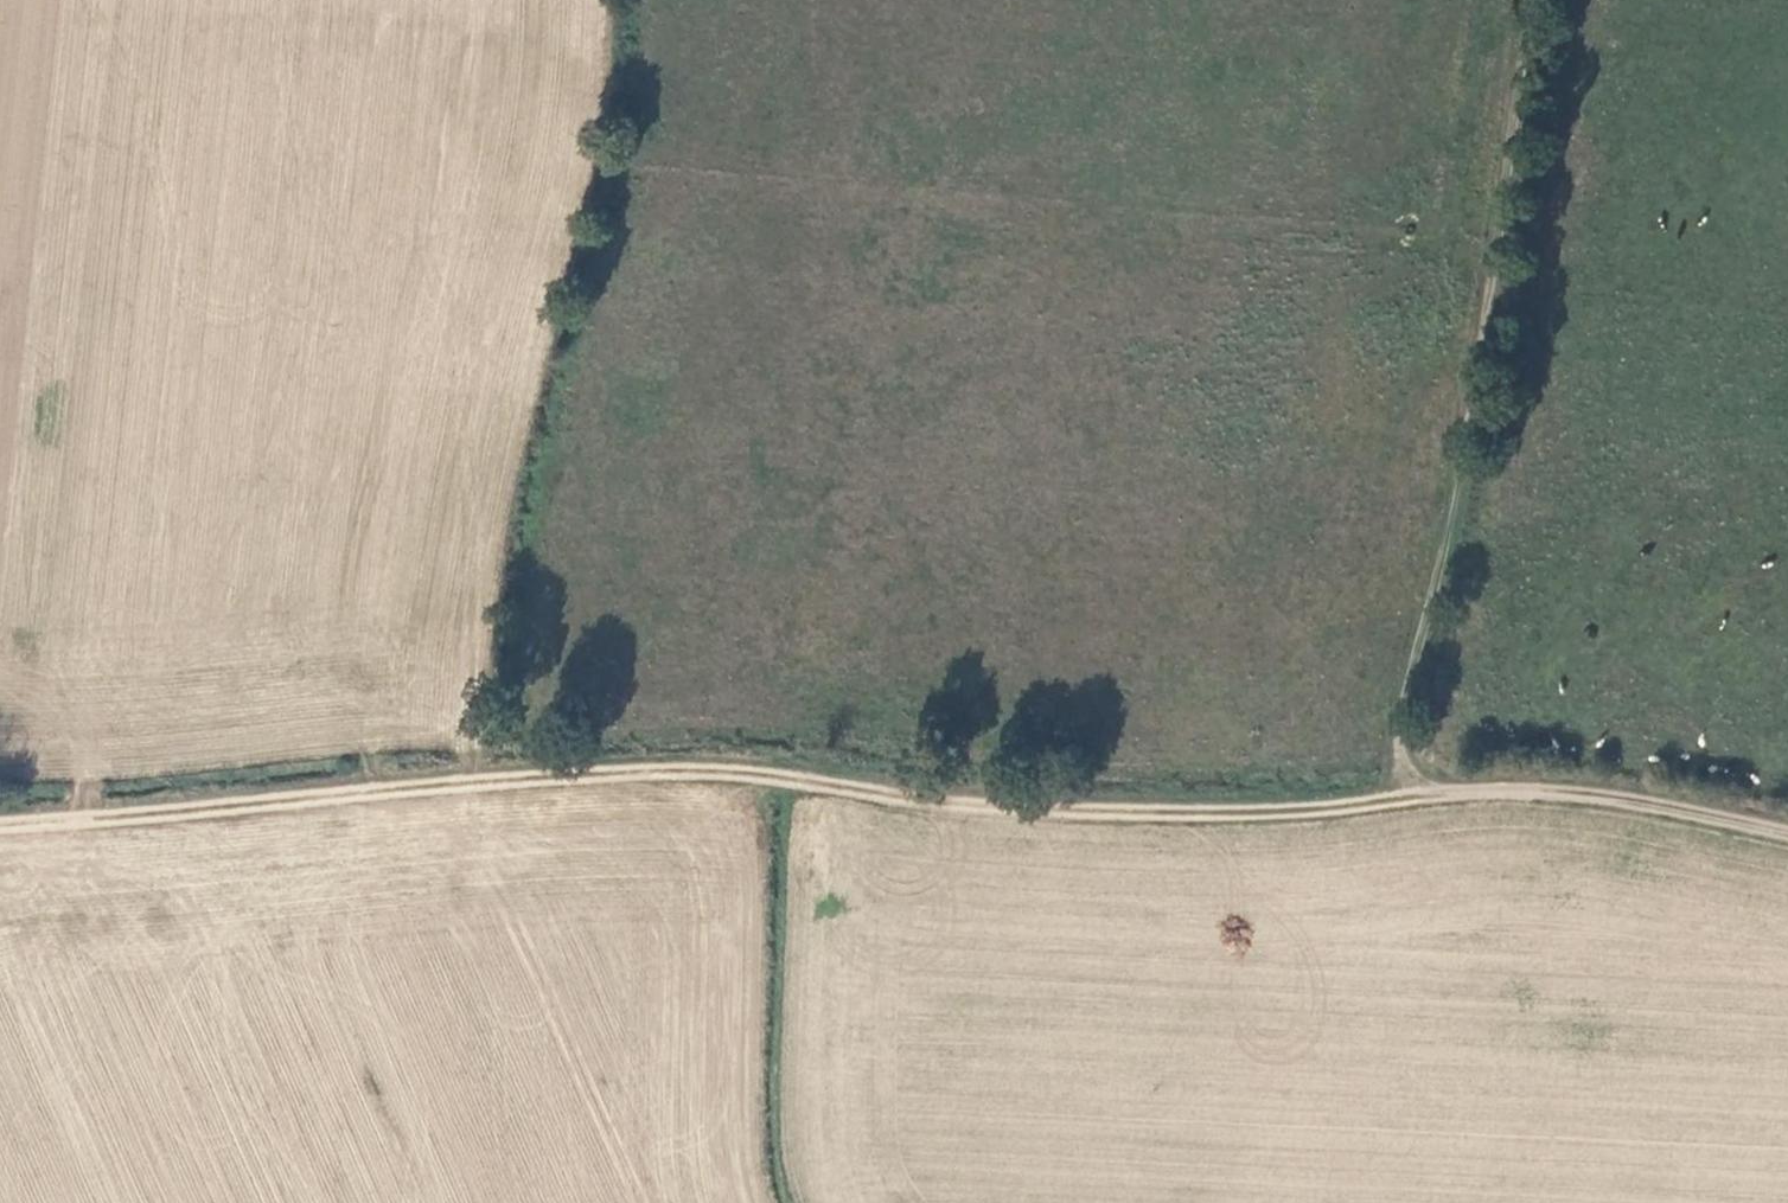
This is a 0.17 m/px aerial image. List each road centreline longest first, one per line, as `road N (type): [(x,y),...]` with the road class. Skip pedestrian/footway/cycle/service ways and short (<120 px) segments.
road 1 (track): [(0,835),(66,835),(364,799),(690,781),(1150,818),(1406,797)]
road 2 (track): [(1406,797),(1401,710),(1480,358),(1537,0)]
road 3 (track): [(1406,797),(1516,788),(1599,794),(1787,831)]

